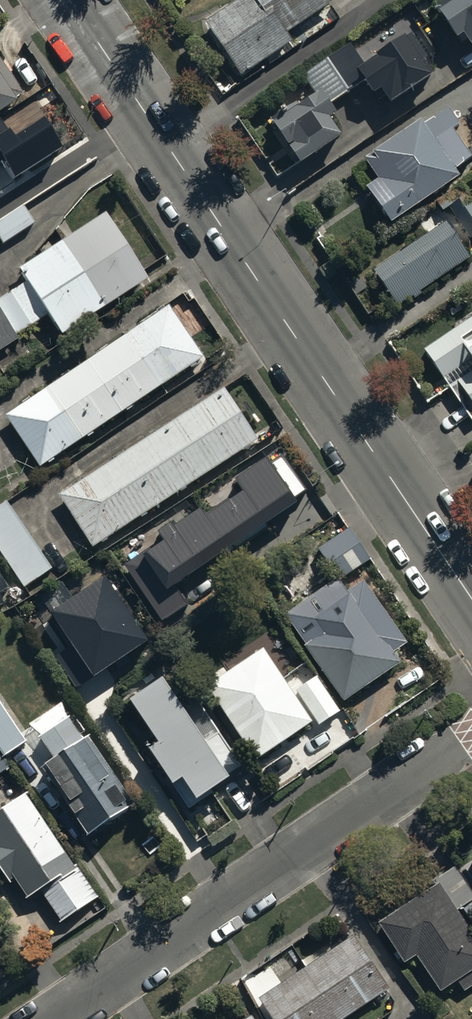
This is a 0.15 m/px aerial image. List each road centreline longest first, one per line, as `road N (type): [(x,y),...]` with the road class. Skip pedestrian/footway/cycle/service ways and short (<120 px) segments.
road 1 (tertiary): [(67,0),(471,598)]
road 2 (residential): [(59,1018),(471,739)]

